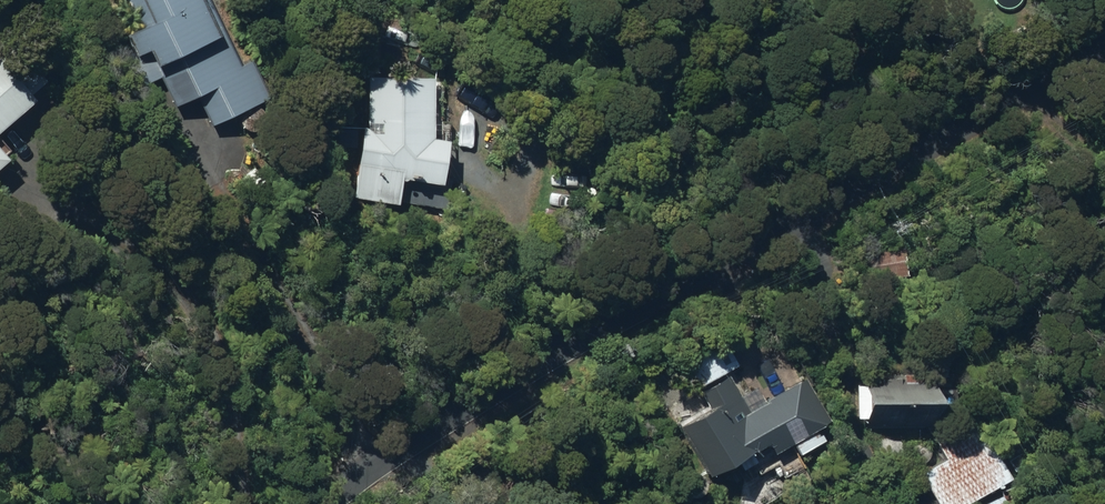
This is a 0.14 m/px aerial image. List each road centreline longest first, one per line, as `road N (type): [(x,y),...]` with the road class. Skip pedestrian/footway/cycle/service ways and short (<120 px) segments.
road 1 (residential): [(1104,18),(338,503)]

